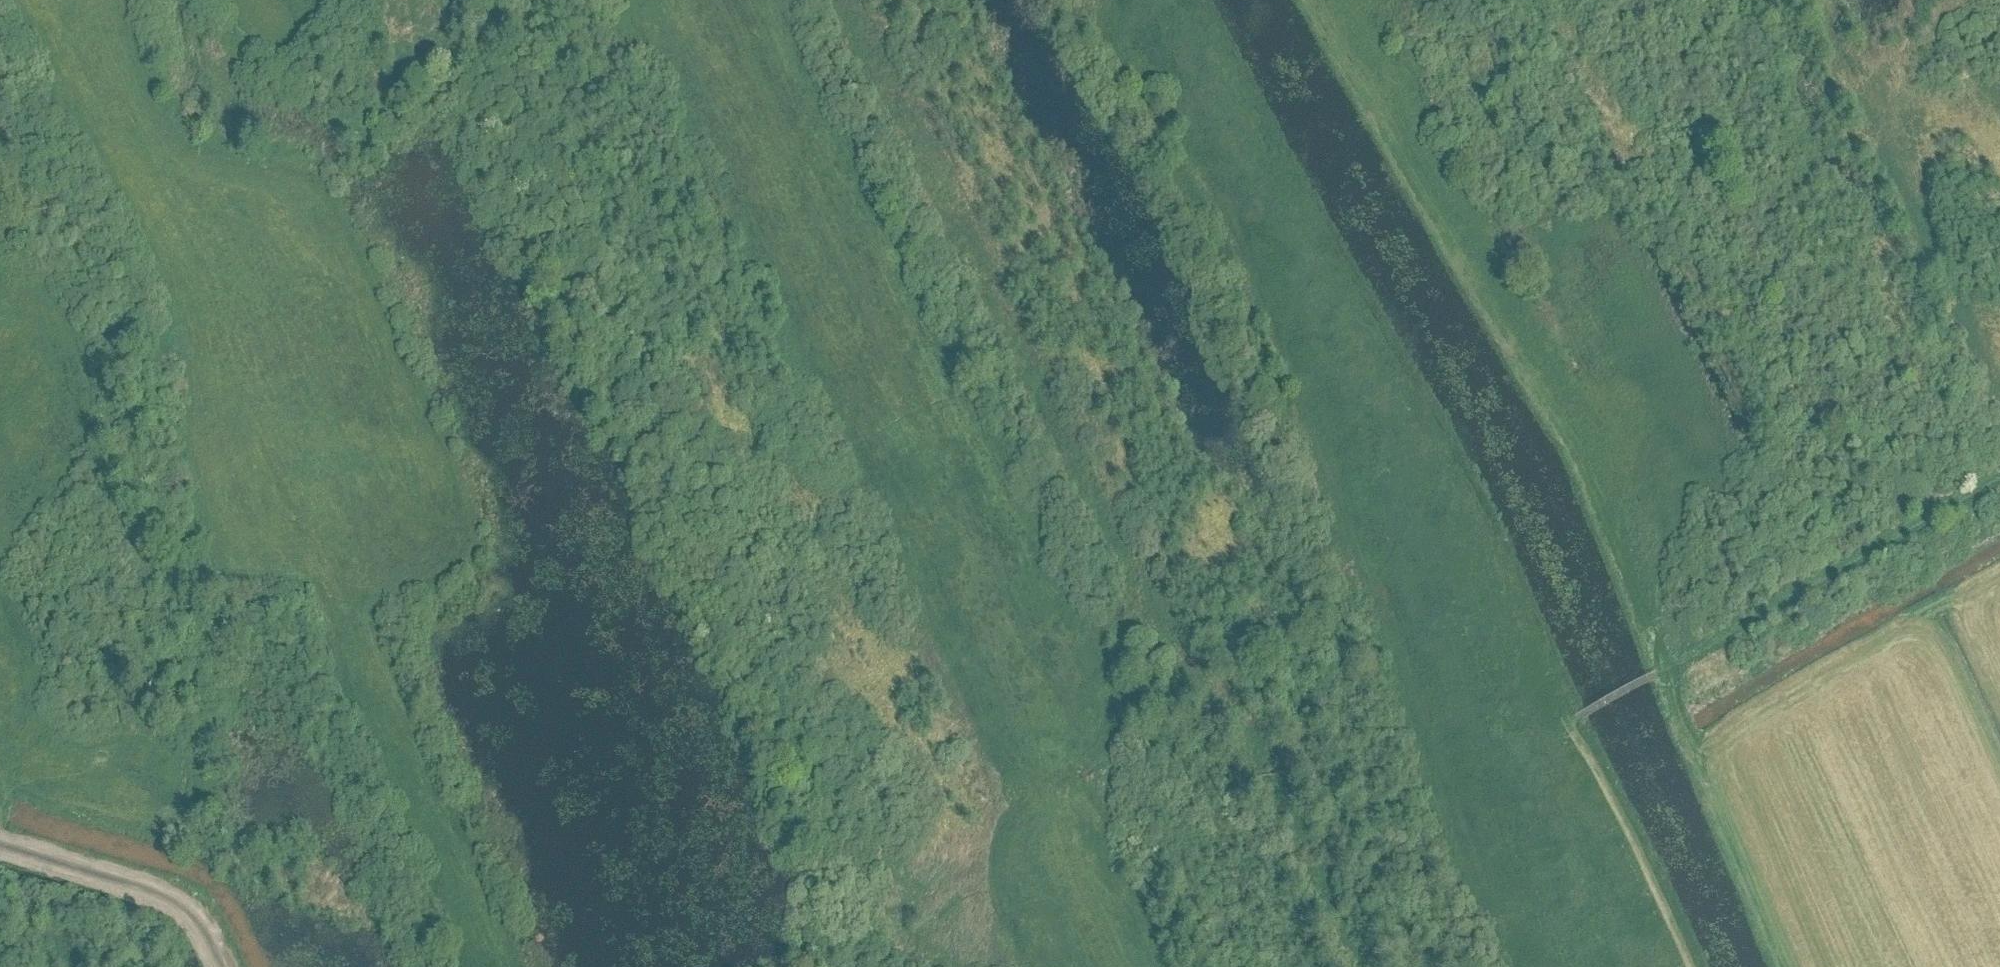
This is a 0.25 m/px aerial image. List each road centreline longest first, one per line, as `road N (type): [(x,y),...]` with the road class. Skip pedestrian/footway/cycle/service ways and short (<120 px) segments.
road 1 (unclassified): [(220,966),(200,929),(171,902),(0,847)]

